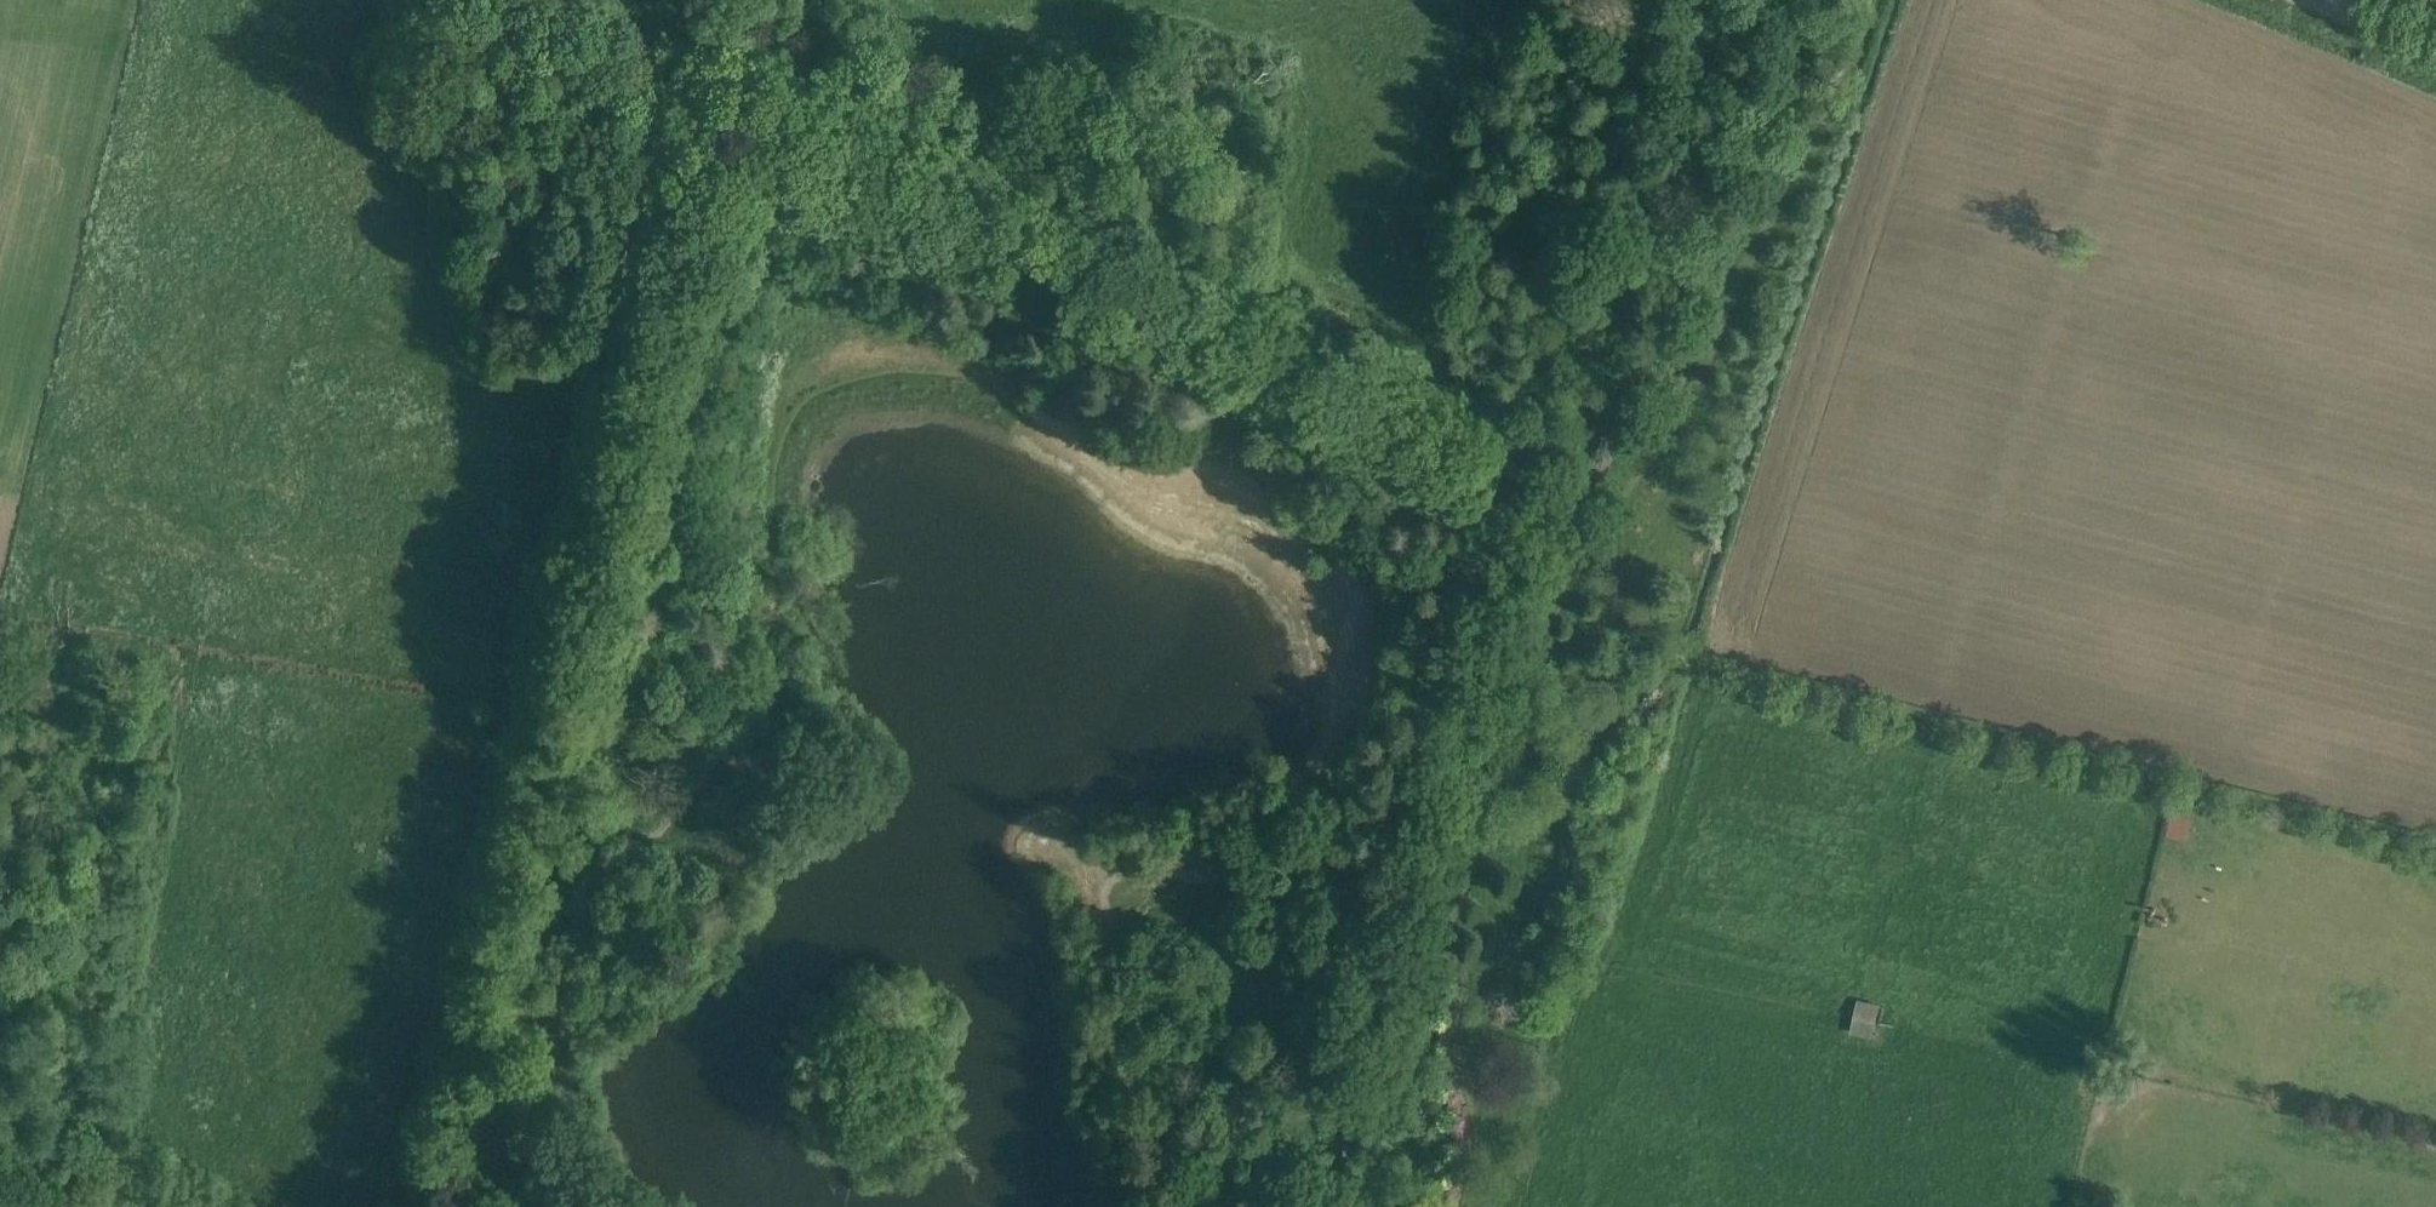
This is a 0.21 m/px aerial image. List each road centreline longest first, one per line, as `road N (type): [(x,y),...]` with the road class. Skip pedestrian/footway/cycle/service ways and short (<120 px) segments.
road 1 (unclassified): [(2435,53),(2311,0)]

